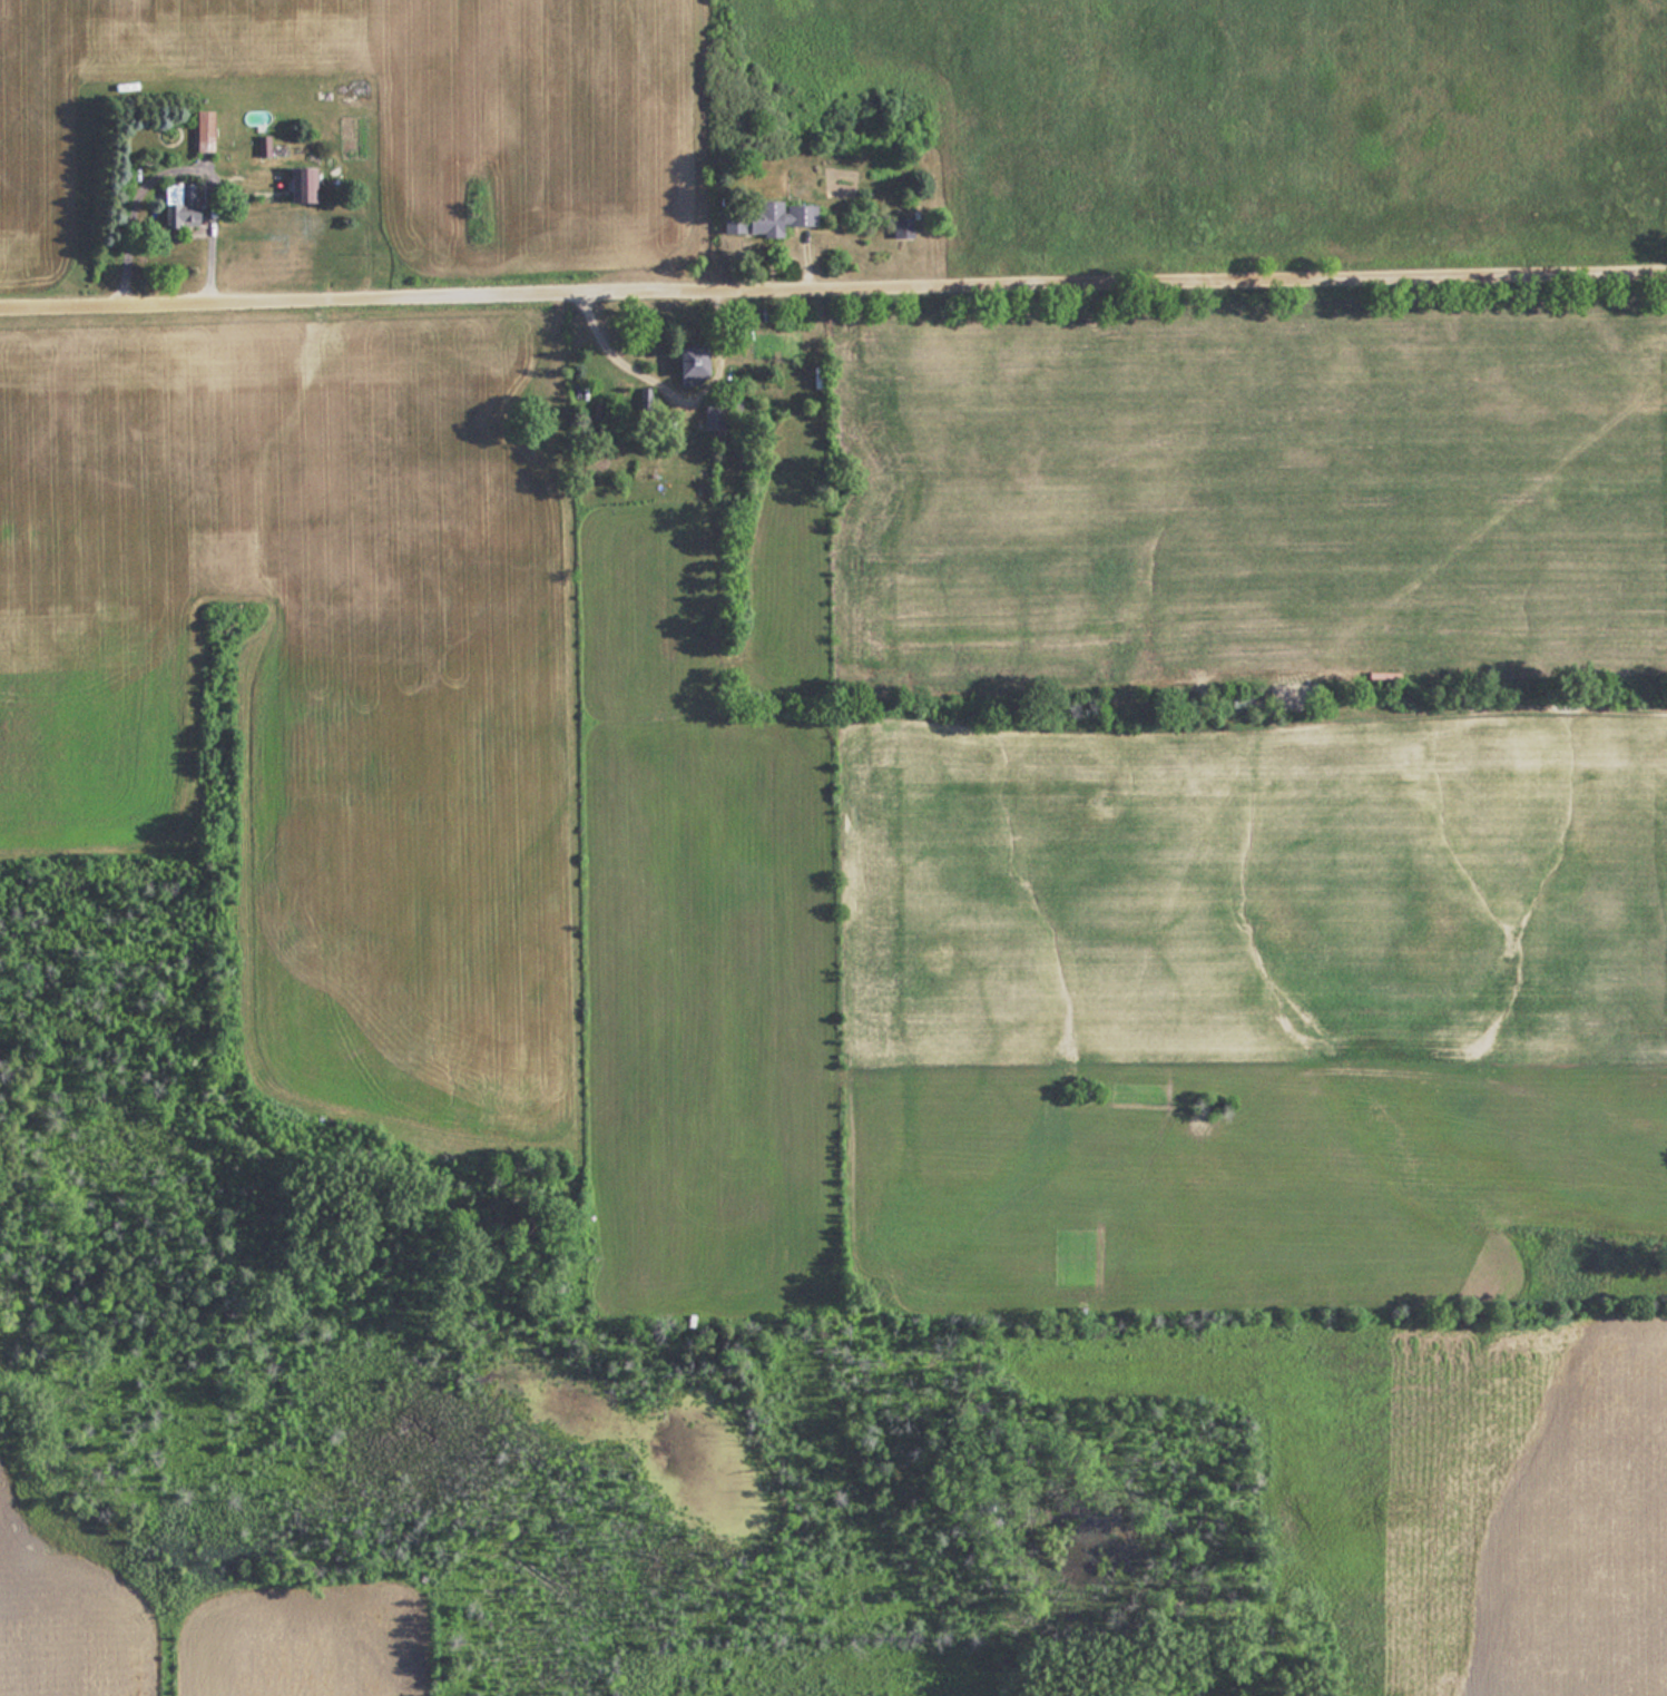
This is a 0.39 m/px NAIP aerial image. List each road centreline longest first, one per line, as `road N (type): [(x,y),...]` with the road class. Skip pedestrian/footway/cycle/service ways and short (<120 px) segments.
road 1 (residential): [(0,307),(1666,273)]

